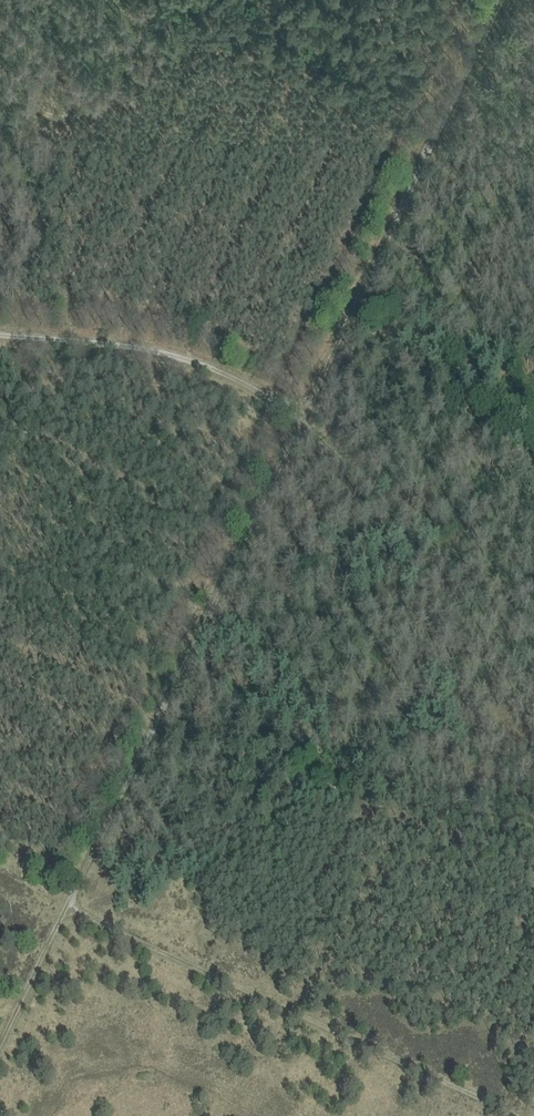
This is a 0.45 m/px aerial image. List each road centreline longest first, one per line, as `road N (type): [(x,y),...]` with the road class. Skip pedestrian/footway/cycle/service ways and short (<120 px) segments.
road 1 (track): [(509,1115),(60,903),(302,421),(499,0)]
road 2 (track): [(533,594),(390,514),(302,421),(229,375),(117,346),(0,340)]
road 3 (track): [(60,903),(0,1043)]

